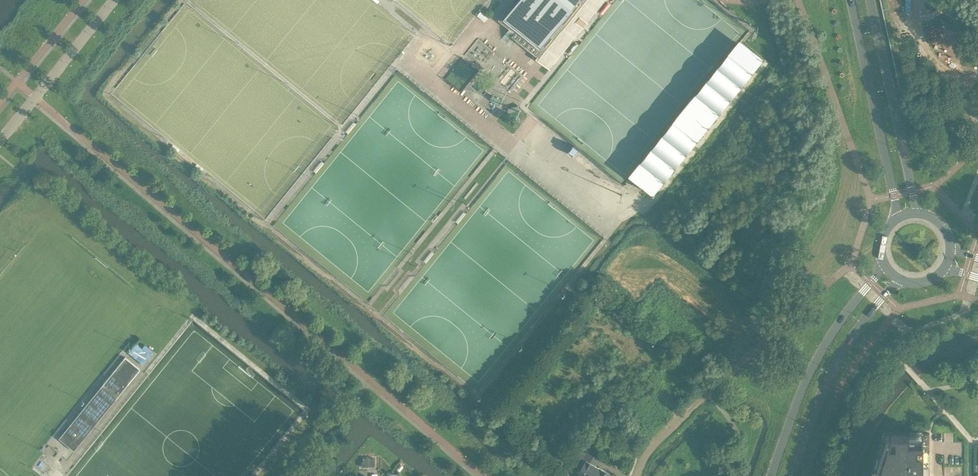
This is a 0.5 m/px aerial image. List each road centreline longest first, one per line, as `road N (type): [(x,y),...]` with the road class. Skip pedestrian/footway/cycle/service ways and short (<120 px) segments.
road 1 (tertiary): [(885,265),(814,364),(771,475)]
road 2 (tertiary): [(790,475),(835,365),(899,279)]
road 3 (secondary): [(850,0),(897,218)]
road 4 (secondary): [(918,213),(870,0)]
road 5 (unclassified): [(0,139),(114,0)]

